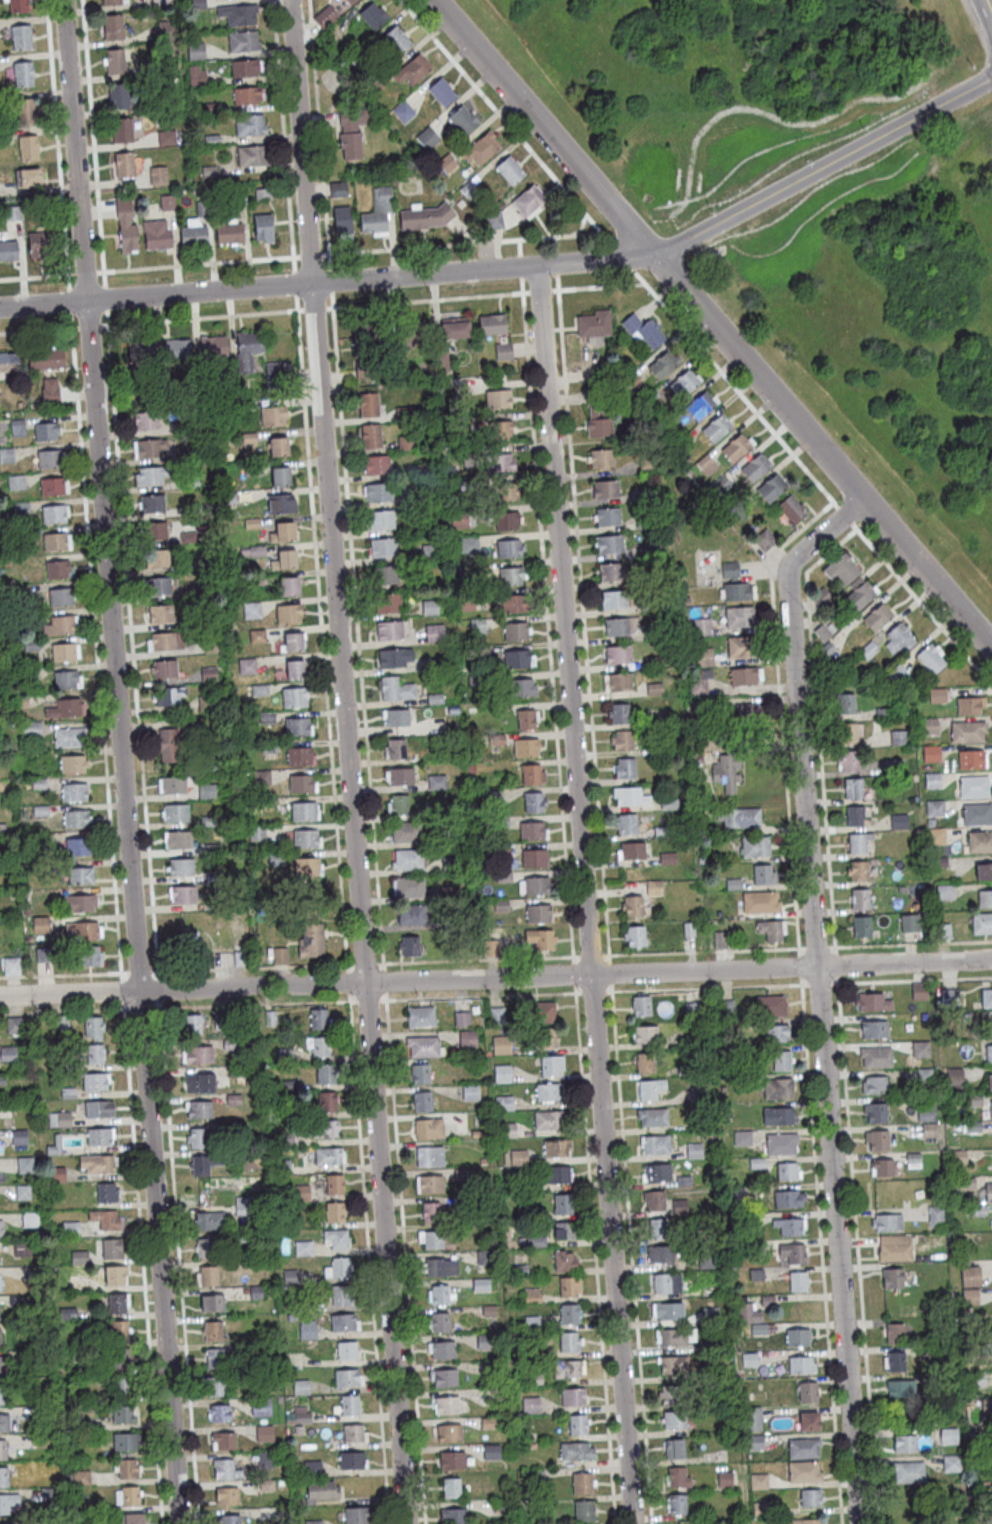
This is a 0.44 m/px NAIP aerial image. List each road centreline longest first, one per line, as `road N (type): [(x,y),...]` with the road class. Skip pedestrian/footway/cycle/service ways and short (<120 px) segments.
road 1 (residential): [(179,1523),(62,0)]
road 2 (residential): [(405,1523),(289,0)]
road 3 (residential): [(631,1523),(536,264)]
road 4 (residential): [(858,1523),(786,574),(863,499)]
road 5 (residential): [(991,77),(654,254),(0,306)]
road 6 (residential): [(991,960),(0,996)]
road 7 (residential): [(991,649),(434,0)]

